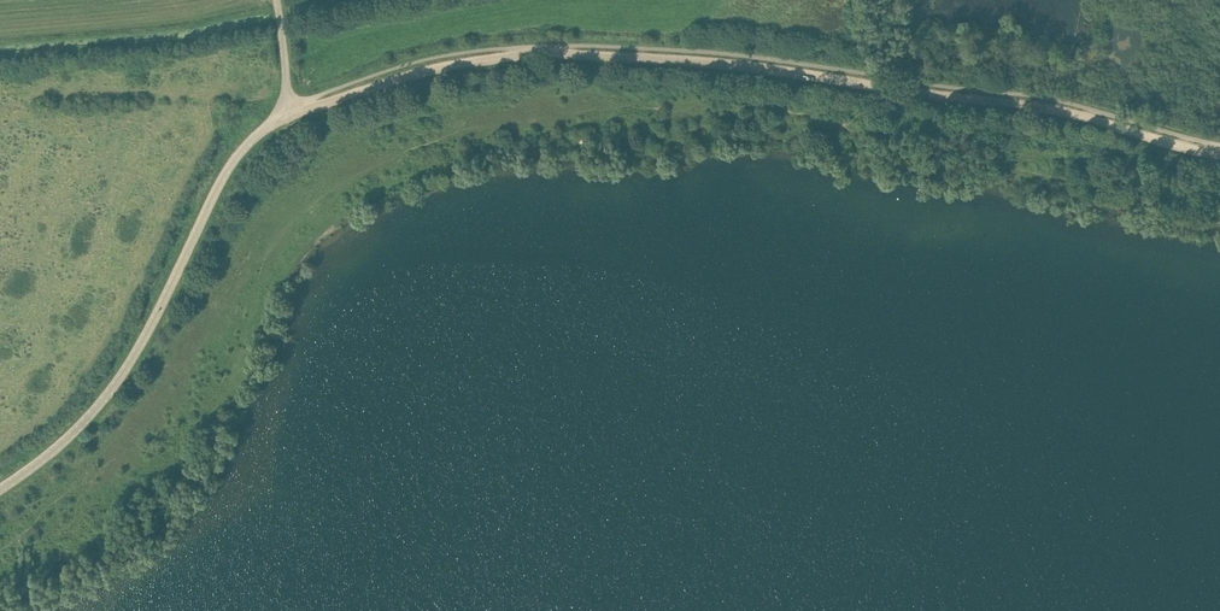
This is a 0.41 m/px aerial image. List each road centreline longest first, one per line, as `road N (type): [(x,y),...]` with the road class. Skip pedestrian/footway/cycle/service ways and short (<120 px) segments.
road 1 (unclassified): [(0,488),(61,443),(114,387),(152,329),(223,182),(283,104),(308,104),(444,60),(591,51),(1036,105),(1219,151)]

